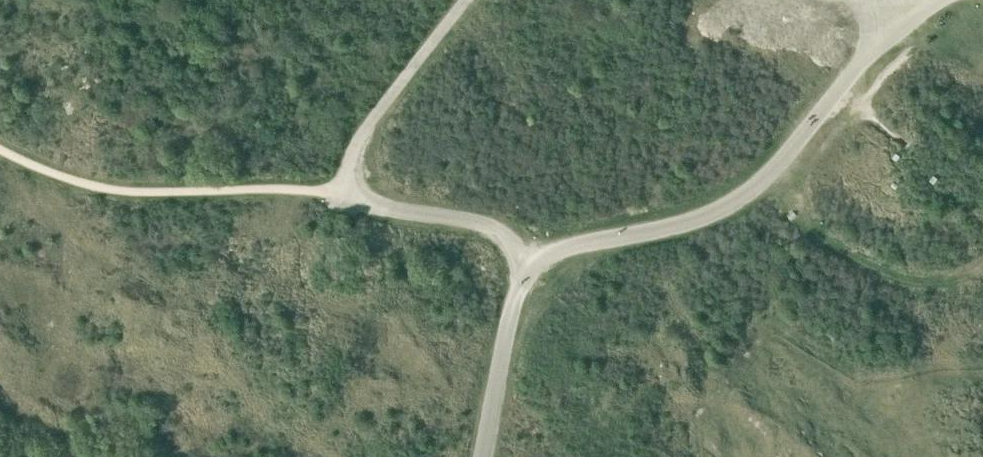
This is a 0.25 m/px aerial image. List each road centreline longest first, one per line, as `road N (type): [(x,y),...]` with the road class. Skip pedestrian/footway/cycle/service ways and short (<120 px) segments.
road 1 (unclassified): [(528,269),(563,249),(707,214),(748,193),(774,174),(896,9)]
road 2 (unclassified): [(528,269),(487,225),(370,203),(342,189),(374,115),(466,0)]
road 3 (unclassified): [(482,456),(528,269)]

